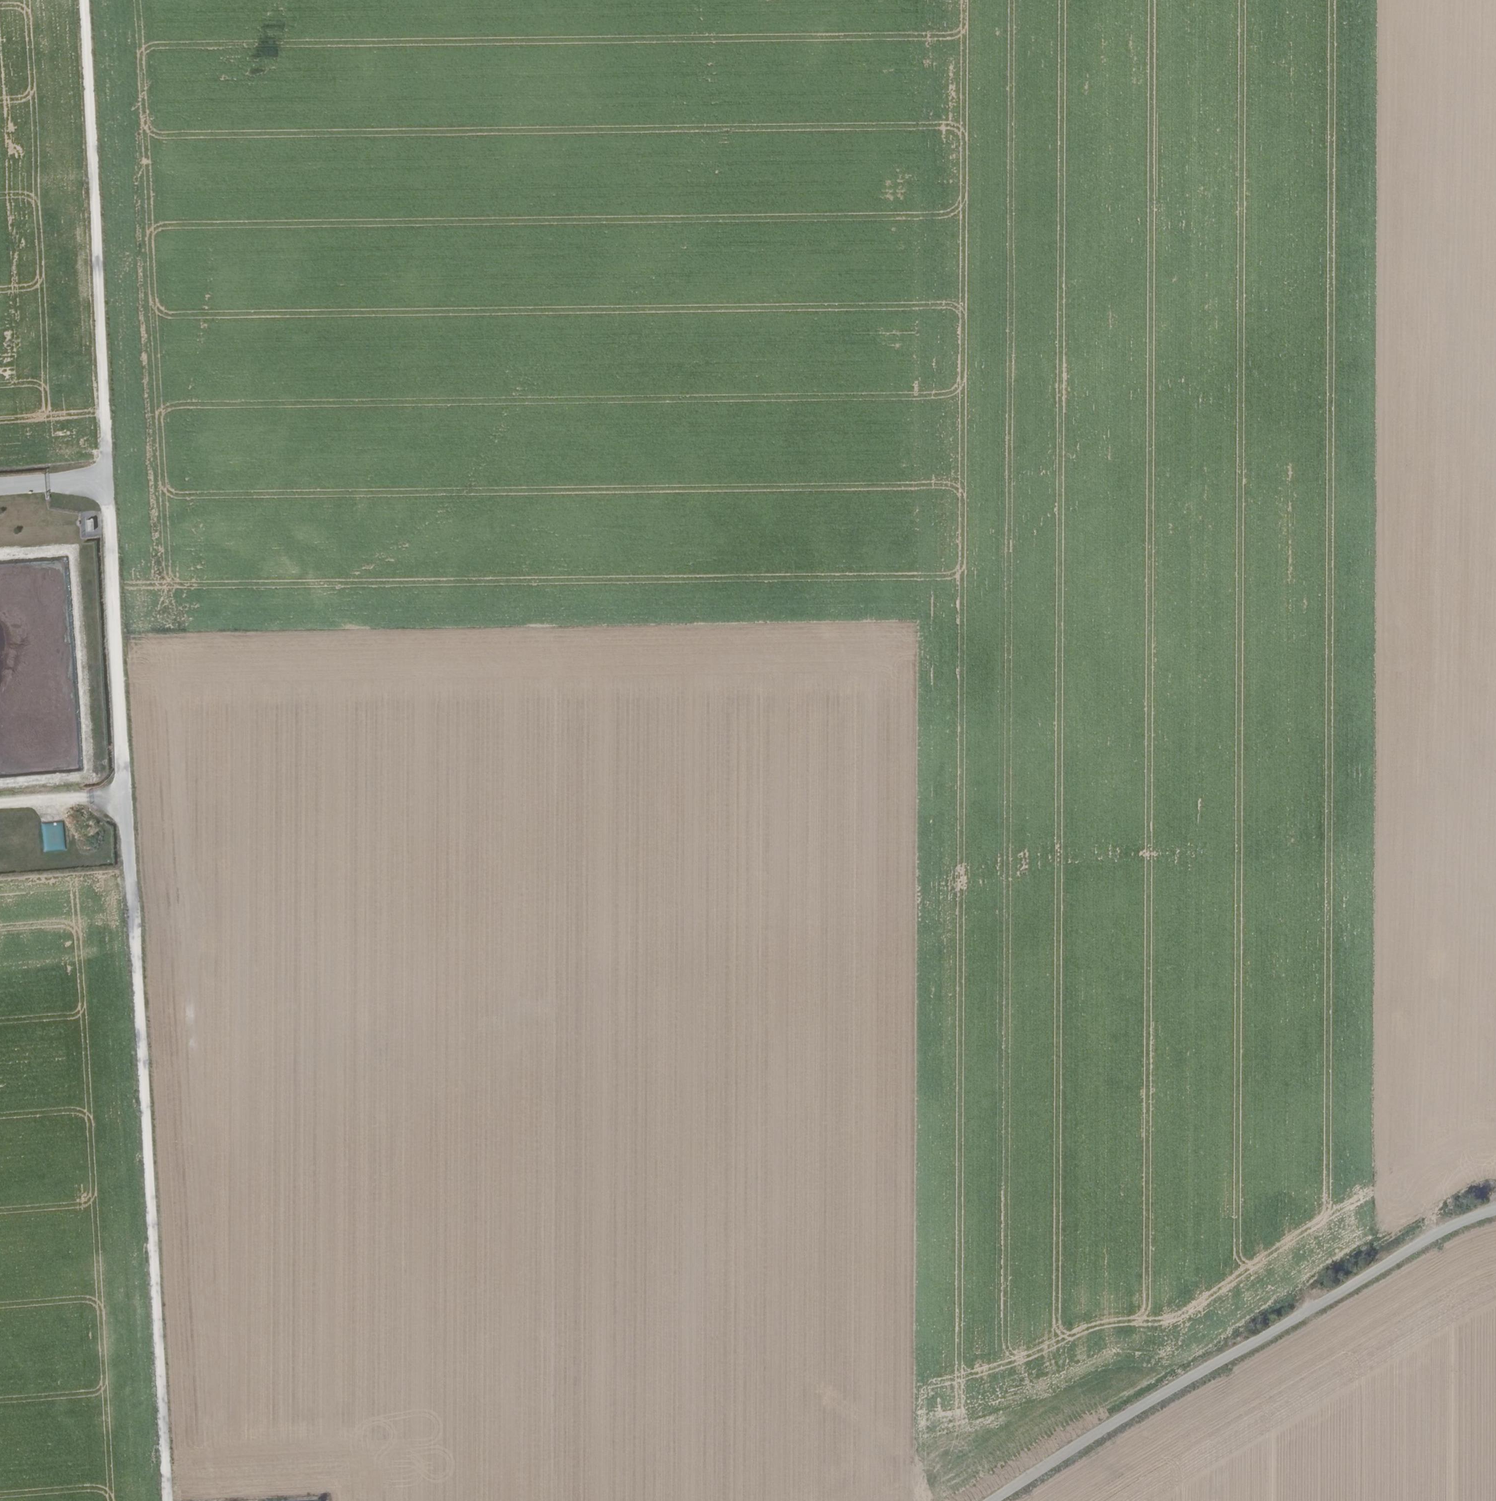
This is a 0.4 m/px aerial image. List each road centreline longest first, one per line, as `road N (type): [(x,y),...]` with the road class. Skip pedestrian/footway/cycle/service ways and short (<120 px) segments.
road 1 (track): [(92,0),(114,558),(171,1500)]
road 2 (track): [(1495,1213),(1430,1241),(1005,1500)]

